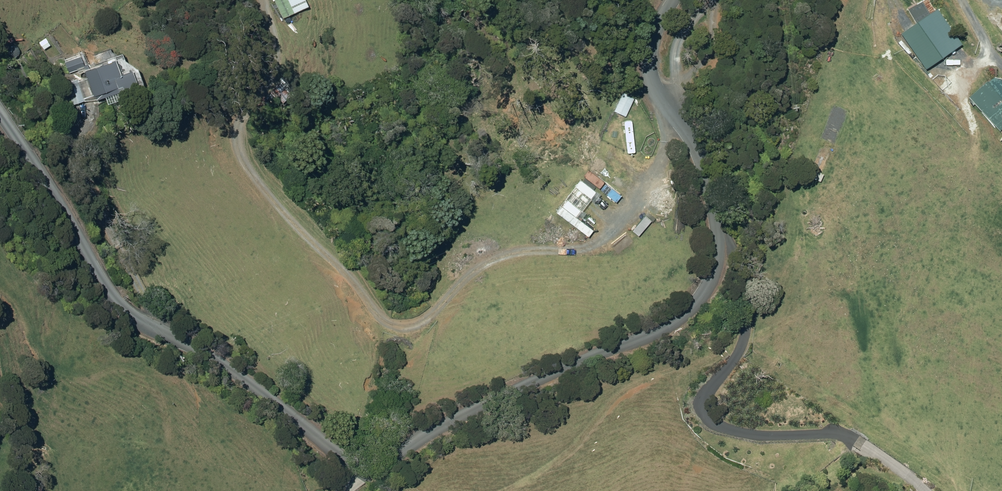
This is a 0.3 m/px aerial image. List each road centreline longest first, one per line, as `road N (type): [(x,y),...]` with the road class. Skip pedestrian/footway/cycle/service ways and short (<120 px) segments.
road 1 (unclassified): [(0,110),(110,277),(156,324),(373,471),(504,392),(653,335),(689,310),(716,270),(714,205),(695,149),(646,64),(649,25),(663,0)]

